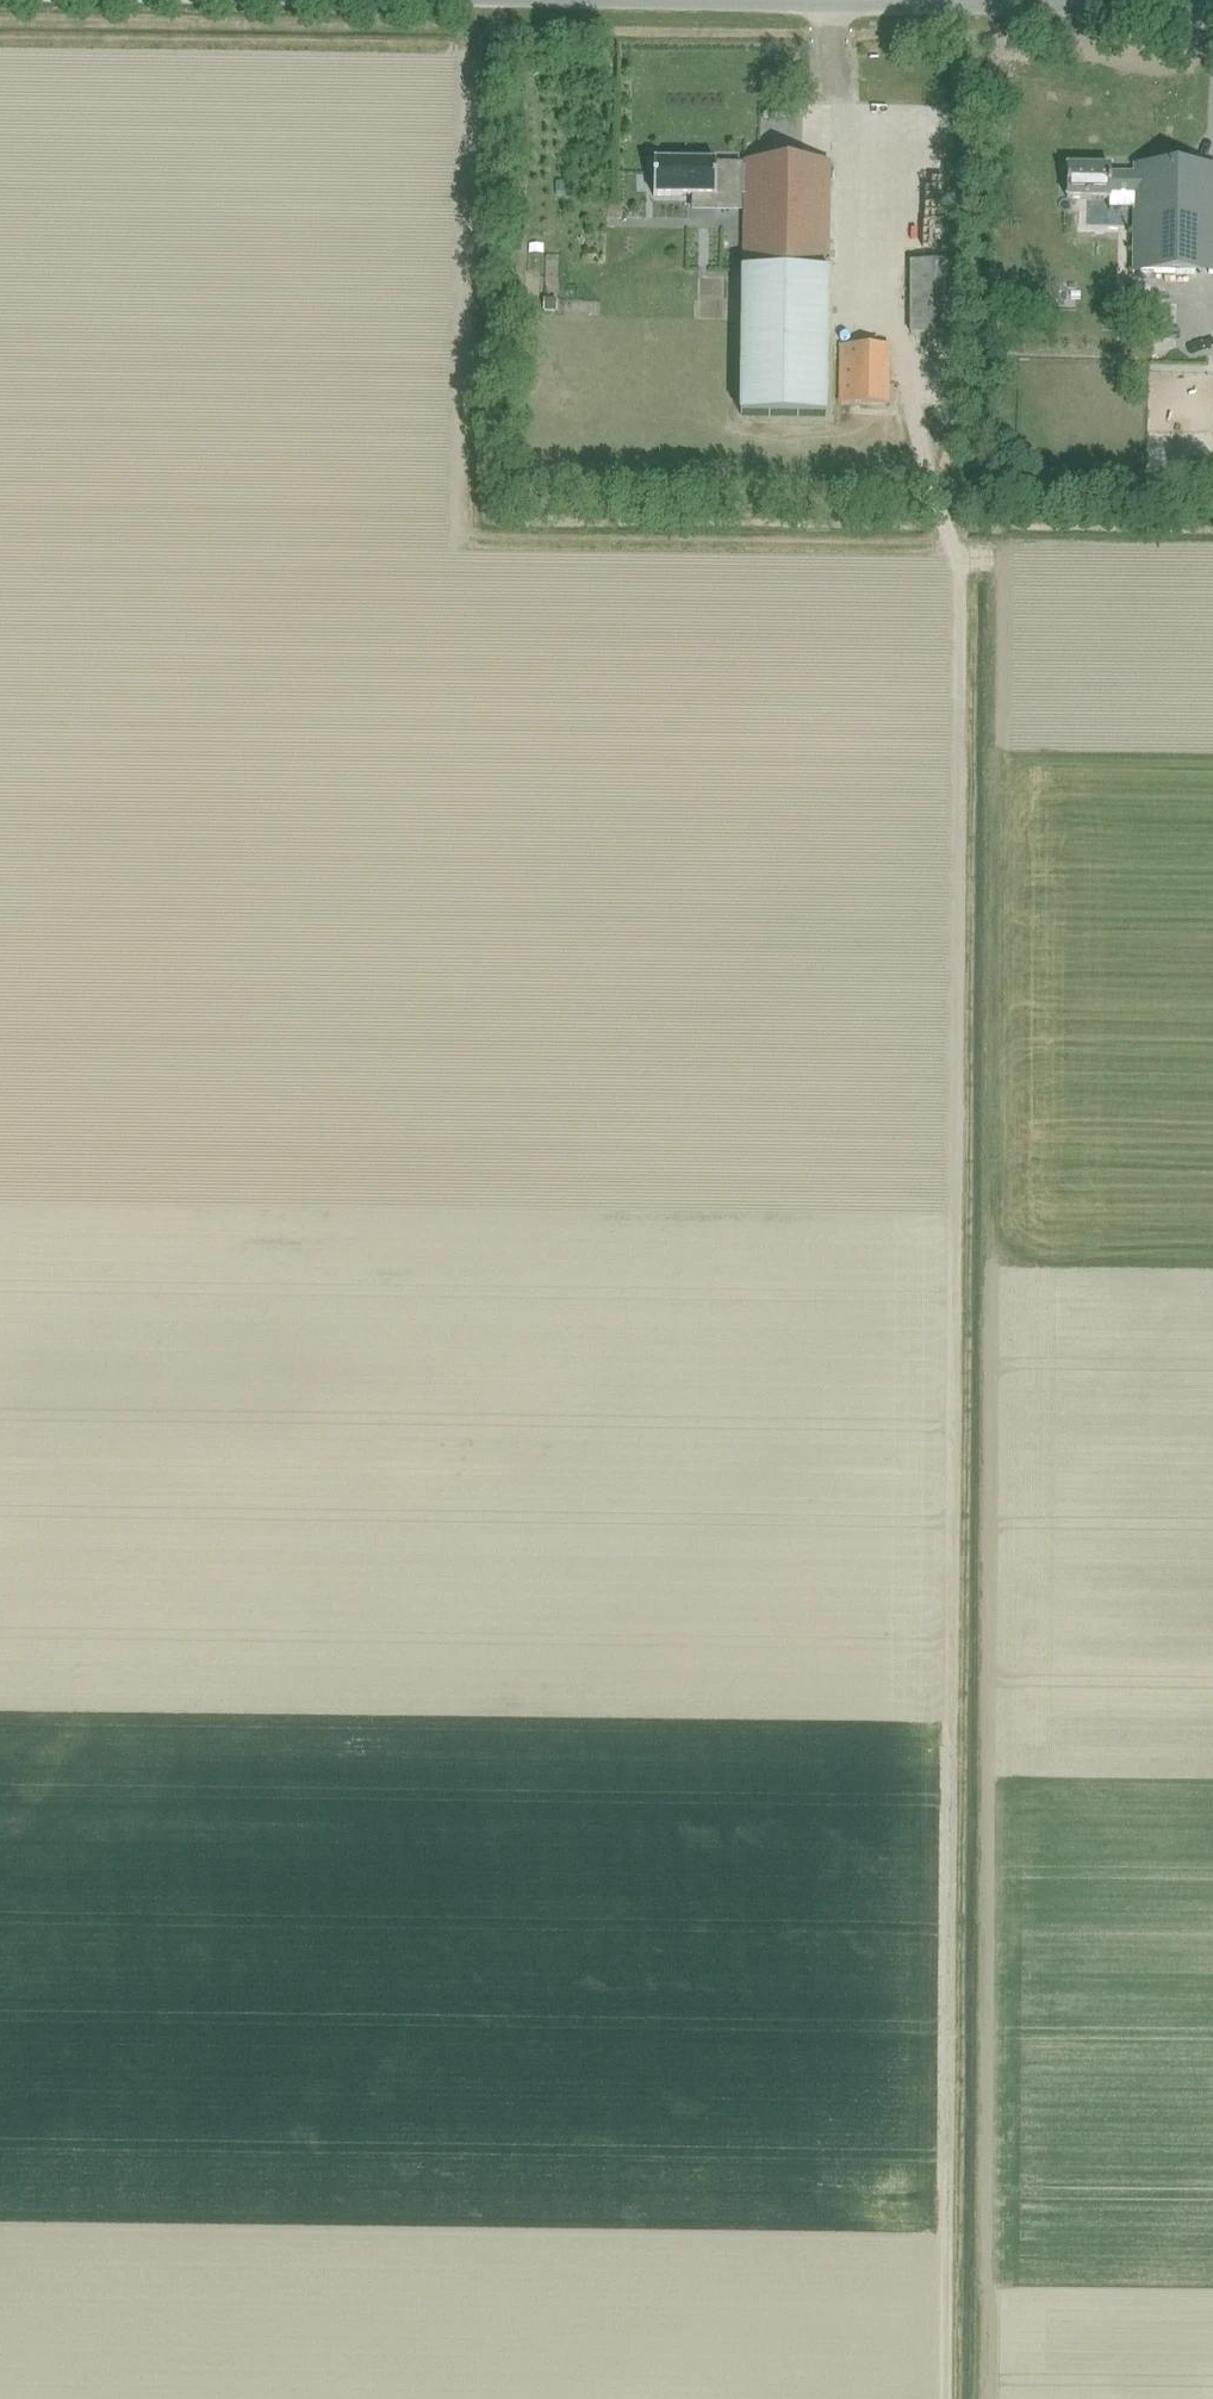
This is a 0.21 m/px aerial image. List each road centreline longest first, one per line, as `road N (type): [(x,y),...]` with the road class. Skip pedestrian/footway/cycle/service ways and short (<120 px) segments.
road 1 (unclassified): [(855,0),(1212,6)]

